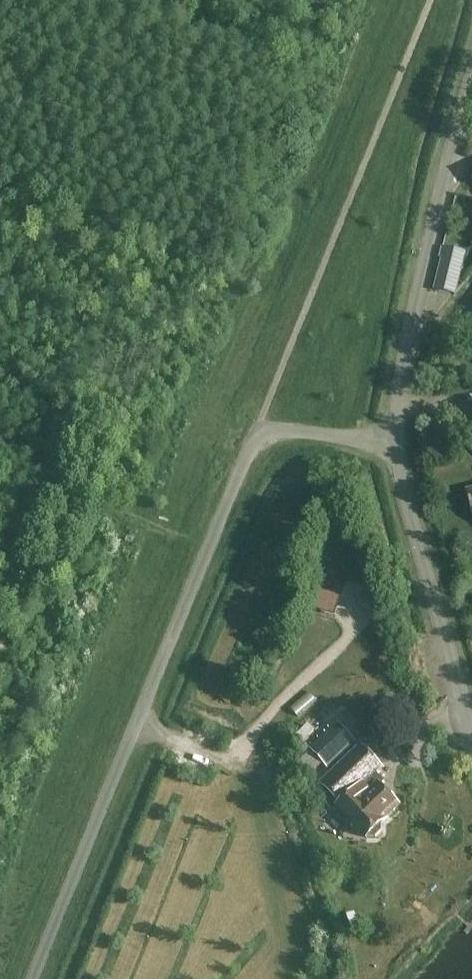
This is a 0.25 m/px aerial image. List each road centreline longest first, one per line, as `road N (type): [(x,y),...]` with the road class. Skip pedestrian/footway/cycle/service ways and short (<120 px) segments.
road 1 (unclassified): [(38,978),(257,432),(395,439)]
road 2 (unclassified): [(395,439),(418,304),(471,100)]
road 3 (unclassified): [(471,732),(395,439)]

